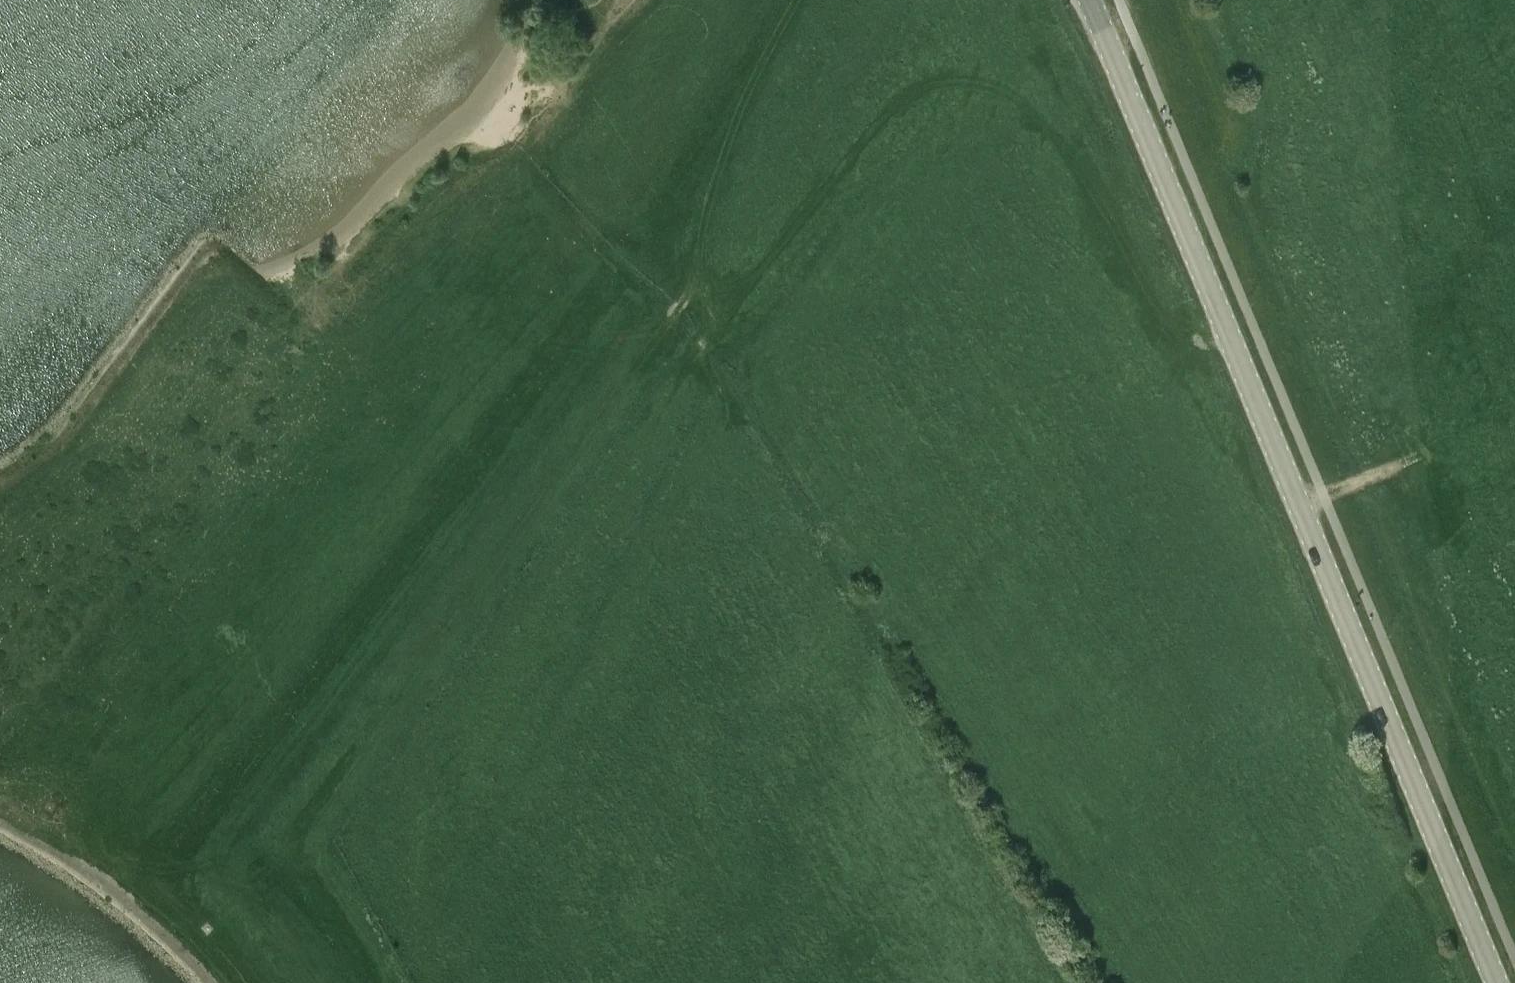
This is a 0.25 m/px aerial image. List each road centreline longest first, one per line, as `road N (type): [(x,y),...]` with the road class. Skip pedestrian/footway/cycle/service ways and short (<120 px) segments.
road 1 (primary): [(1499,982),(1089,0)]
road 2 (track): [(229,879),(319,982)]

